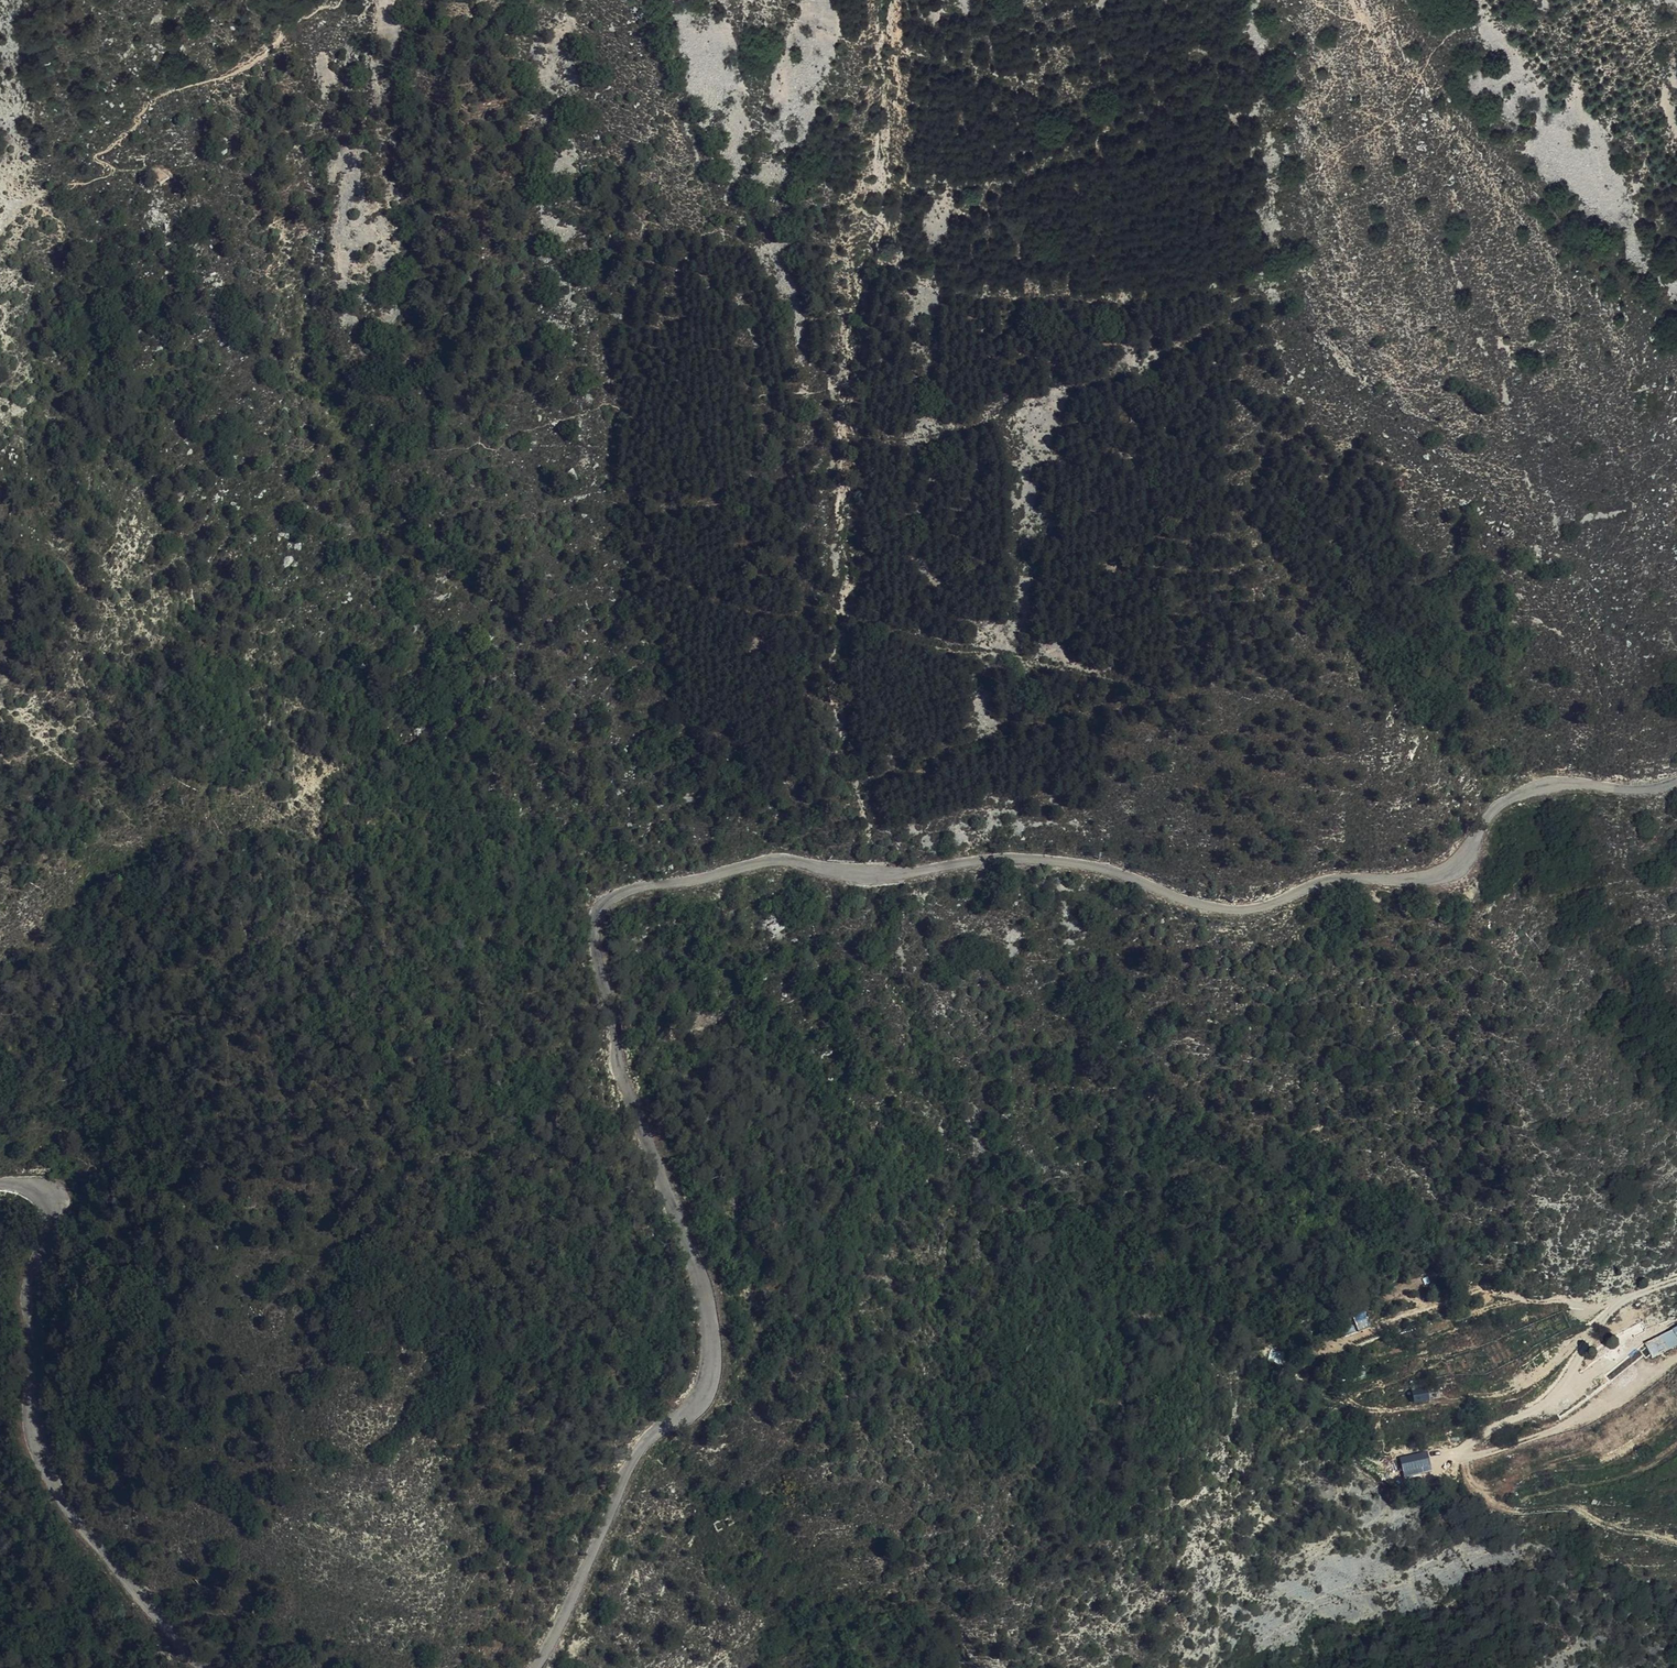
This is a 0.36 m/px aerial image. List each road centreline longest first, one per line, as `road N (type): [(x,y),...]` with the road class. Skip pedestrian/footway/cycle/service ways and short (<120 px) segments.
road 1 (tertiary): [(534,1667),(628,1466),(654,1433),(695,1407),(714,1356),(706,1297),(619,1060),(594,926),(605,901),(640,886),(763,861),(898,874),(1004,858),(1104,869),(1207,905),(1258,907),(1322,881),(1451,869),(1490,814),(1535,786),(1644,789),(1676,780)]
road 2 (tertiary): [(0,1184),(36,1187),(51,1208),(51,1240),(29,1292),(42,1368),(31,1406),(35,1437),(72,1514),(202,1667)]
road 3 (track): [(1676,1278),(1621,1300),(1579,1348),(1575,1375),(1584,1381),(1663,1323),(1676,1322)]

